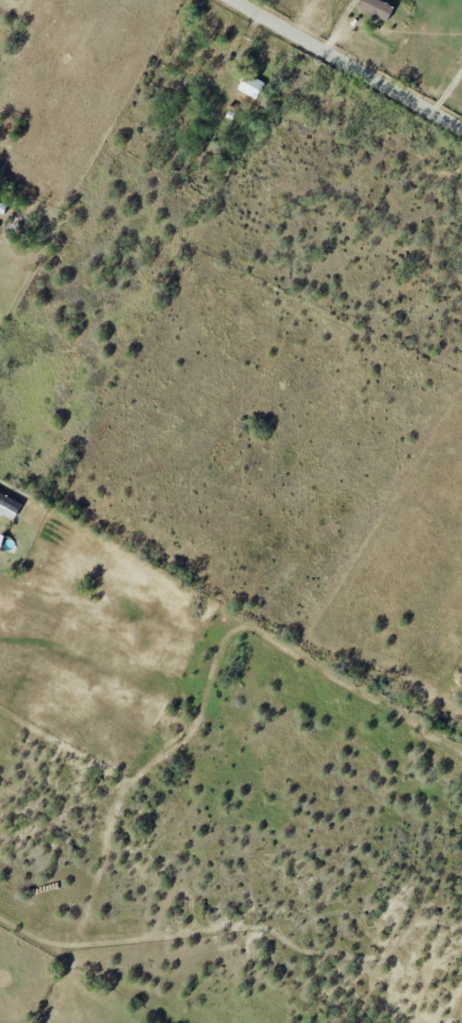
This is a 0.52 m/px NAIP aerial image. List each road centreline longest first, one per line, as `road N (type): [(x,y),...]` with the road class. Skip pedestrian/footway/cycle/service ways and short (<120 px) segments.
road 1 (residential): [(461,130),(235,0)]

